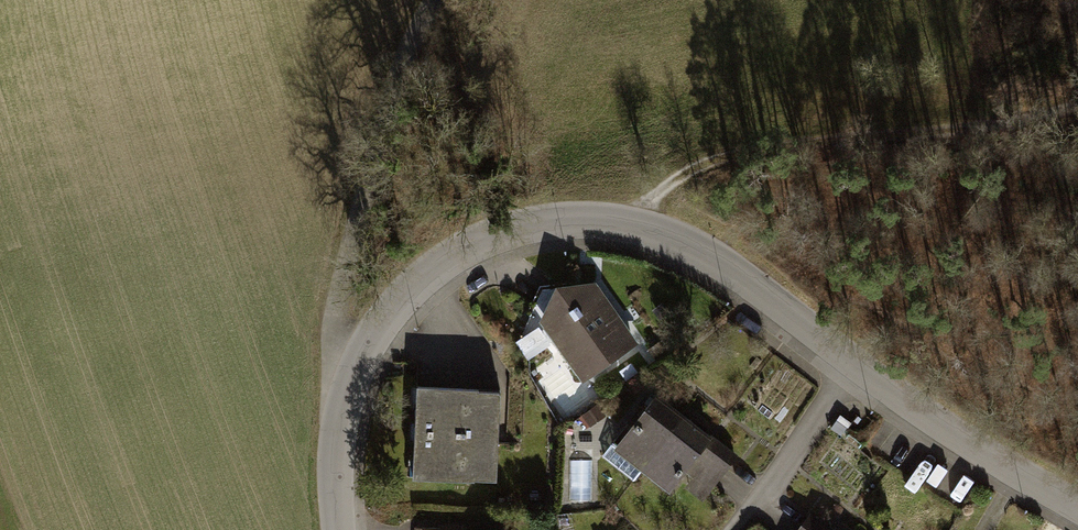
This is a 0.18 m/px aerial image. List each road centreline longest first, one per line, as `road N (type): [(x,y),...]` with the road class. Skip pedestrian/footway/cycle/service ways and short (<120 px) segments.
road 1 (residential): [(1077,504),(712,263),(636,229),(583,218),(504,233),(403,295),(361,352),(343,400),(333,446),(337,529)]
road 2 (track): [(636,229),(683,183),(745,158),(1077,105)]
road 3 (track): [(361,352),(343,287),(387,102),(432,0)]

